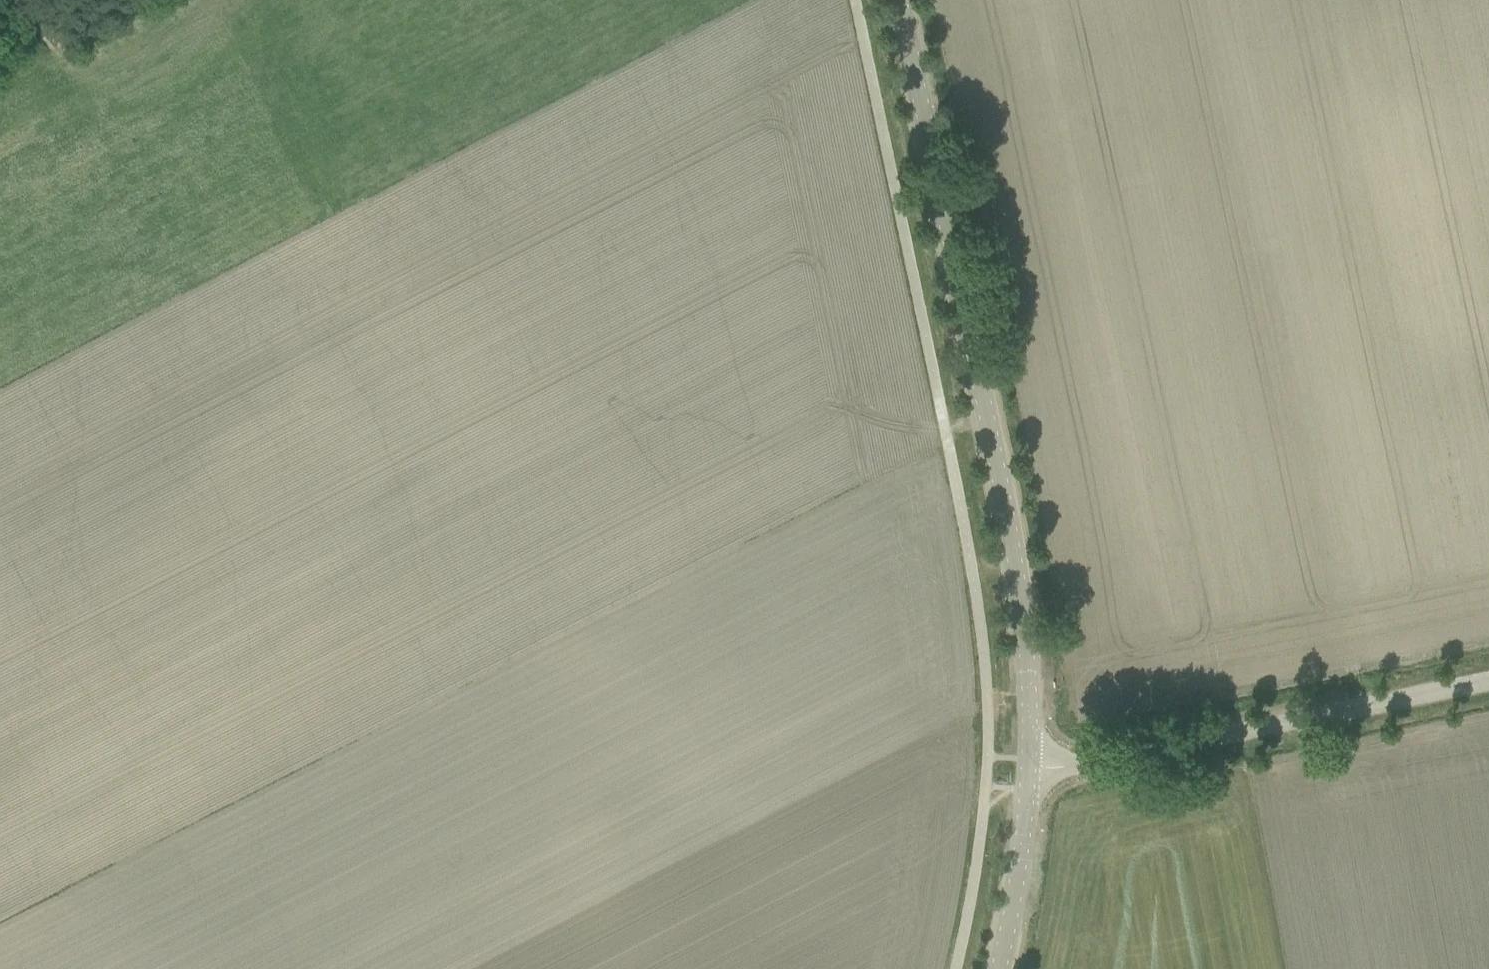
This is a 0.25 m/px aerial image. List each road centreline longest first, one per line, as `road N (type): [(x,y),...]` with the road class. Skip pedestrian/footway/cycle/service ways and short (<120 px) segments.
road 1 (tertiary): [(1024,770),(1013,562),(897,0)]
road 2 (unclassified): [(1024,770),(1488,684)]
road 3 (tertiary): [(999,968),(1024,770)]

